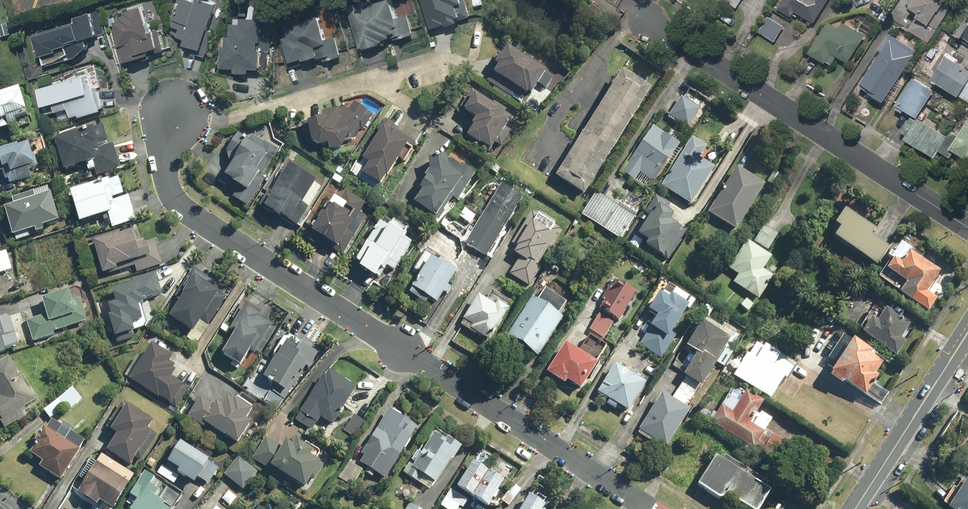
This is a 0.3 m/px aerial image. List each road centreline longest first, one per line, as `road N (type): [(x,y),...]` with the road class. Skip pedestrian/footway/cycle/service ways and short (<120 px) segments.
road 1 (residential): [(652,508),(182,205),(168,172),(174,116)]
road 2 (residential): [(652,19),(967,227)]
road 3 (tertiary): [(856,508),(967,333)]

